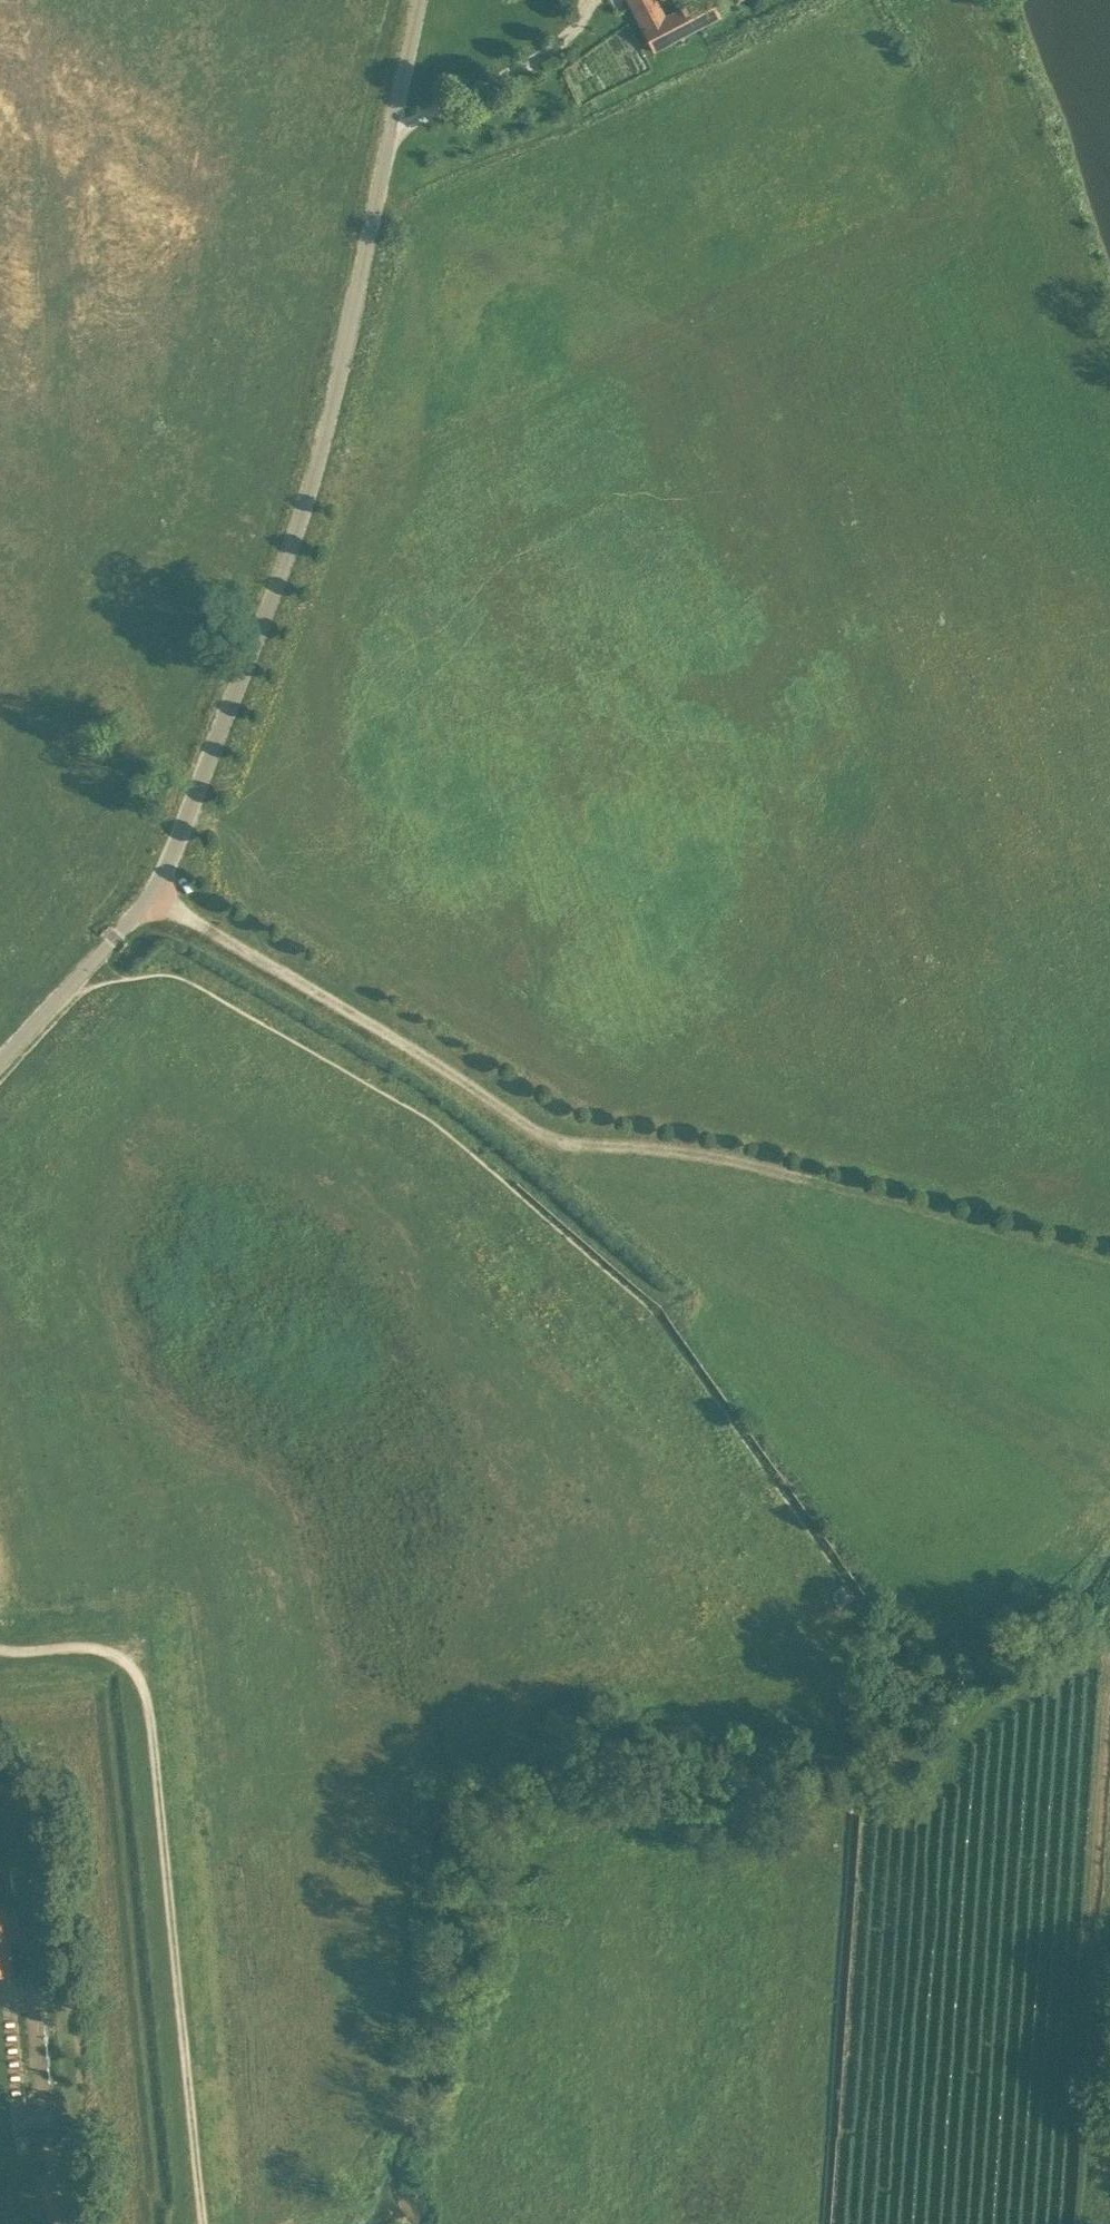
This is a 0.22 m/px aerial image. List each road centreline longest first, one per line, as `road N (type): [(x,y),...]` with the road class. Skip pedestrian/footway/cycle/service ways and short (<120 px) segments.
road 1 (unclassified): [(0,1062),(151,894),(177,840),(300,524),(424,0)]
road 2 (track): [(151,894),(388,1032),(536,1133),(584,1147),(673,1149),(747,1163),(1109,1261)]

